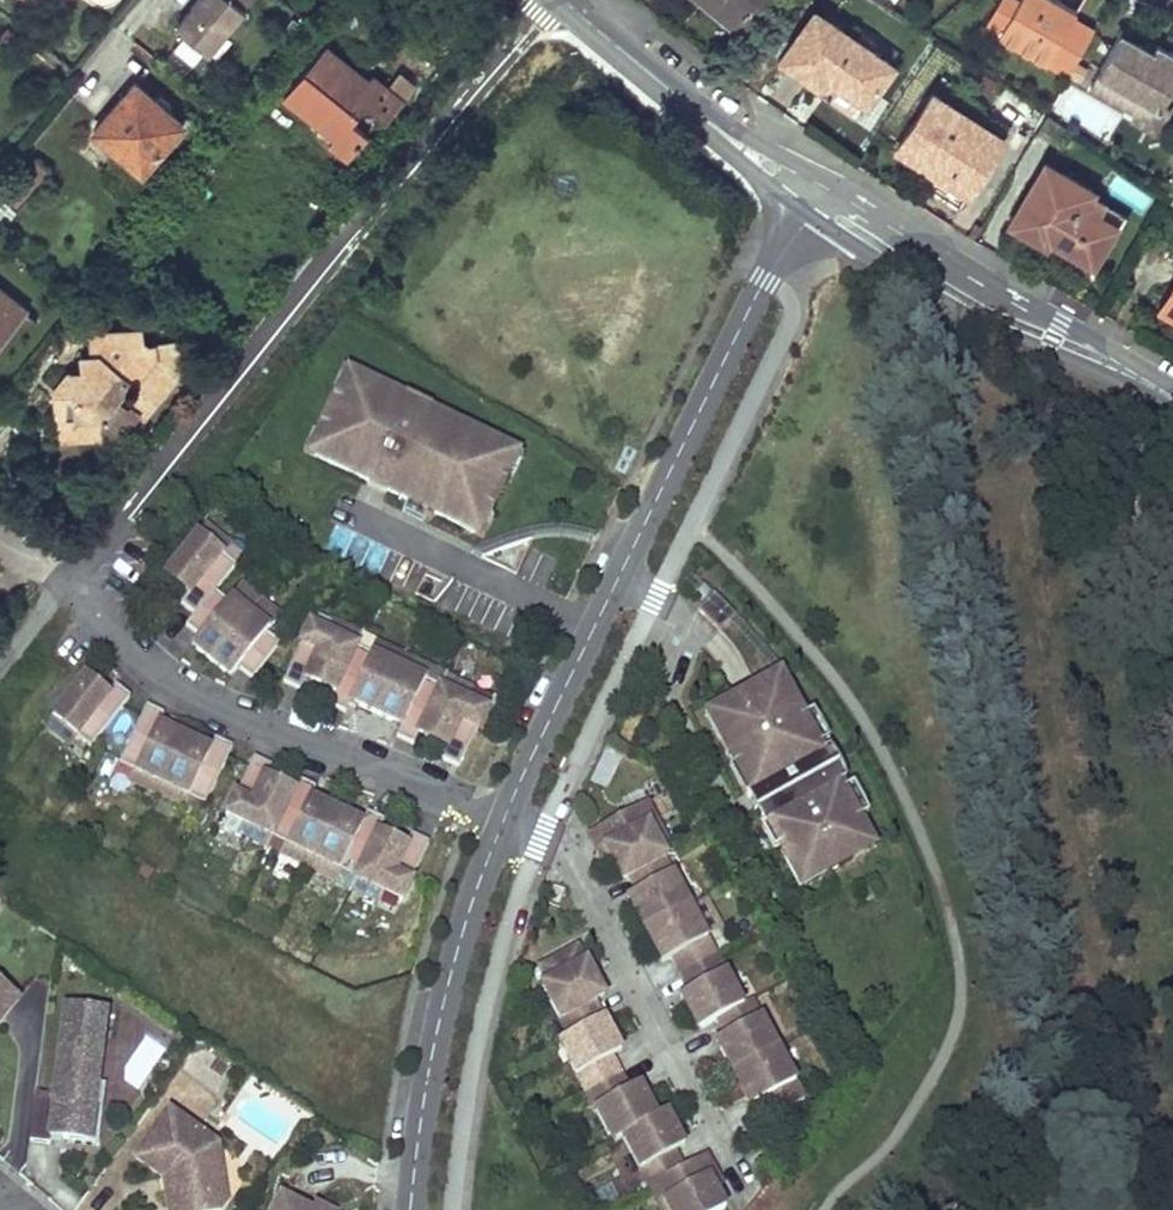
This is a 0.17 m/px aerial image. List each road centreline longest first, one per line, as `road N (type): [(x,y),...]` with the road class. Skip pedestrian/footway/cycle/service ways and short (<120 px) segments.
road 1 (residential): [(539,0),(83,562)]
road 2 (residential): [(504,820),(767,273),(810,216)]
road 3 (residential): [(504,820),(166,673),(127,635),(83,562)]
road 4 (tertiary): [(810,216),(971,317),(1169,396)]
road 5 (residential): [(410,1209),(446,1001),(504,820)]
road 6 (tertiary): [(1169,396),(1084,334),(834,183)]
road 7 (tertiary): [(563,0),(699,116)]
road 8 (tertiary): [(834,183),(699,116)]
road 9 (tertiary): [(699,116),(737,161),(810,216)]

